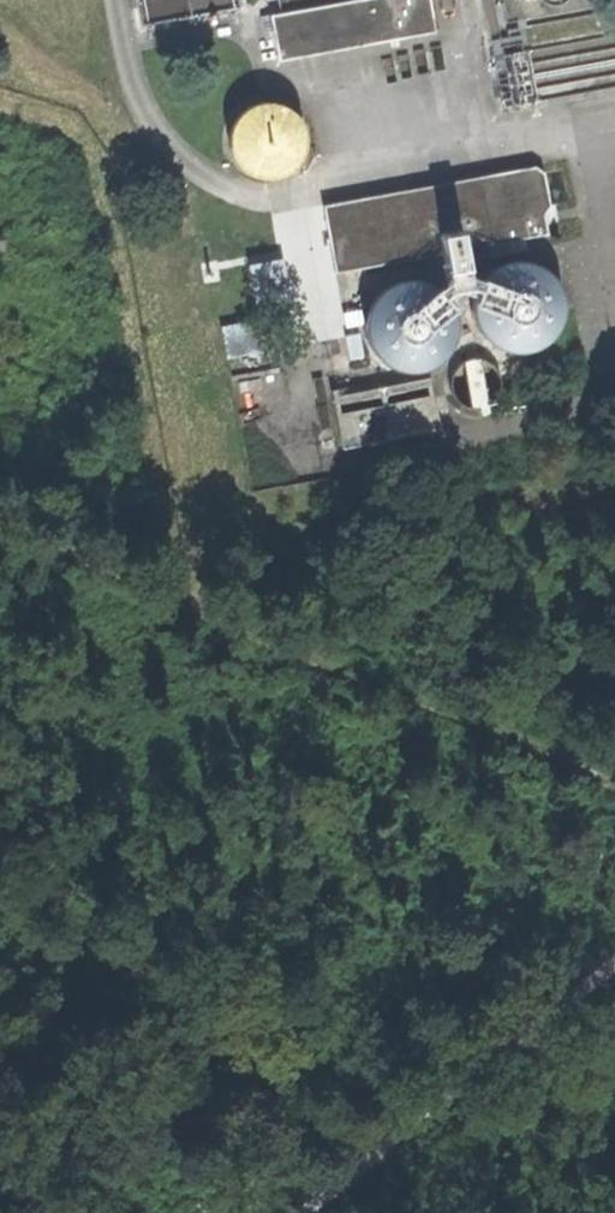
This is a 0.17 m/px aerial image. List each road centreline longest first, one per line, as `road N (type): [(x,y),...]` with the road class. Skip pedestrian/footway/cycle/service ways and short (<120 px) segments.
road 1 (track): [(0,528),(614,774)]
road 2 (track): [(330,1212),(614,940)]

